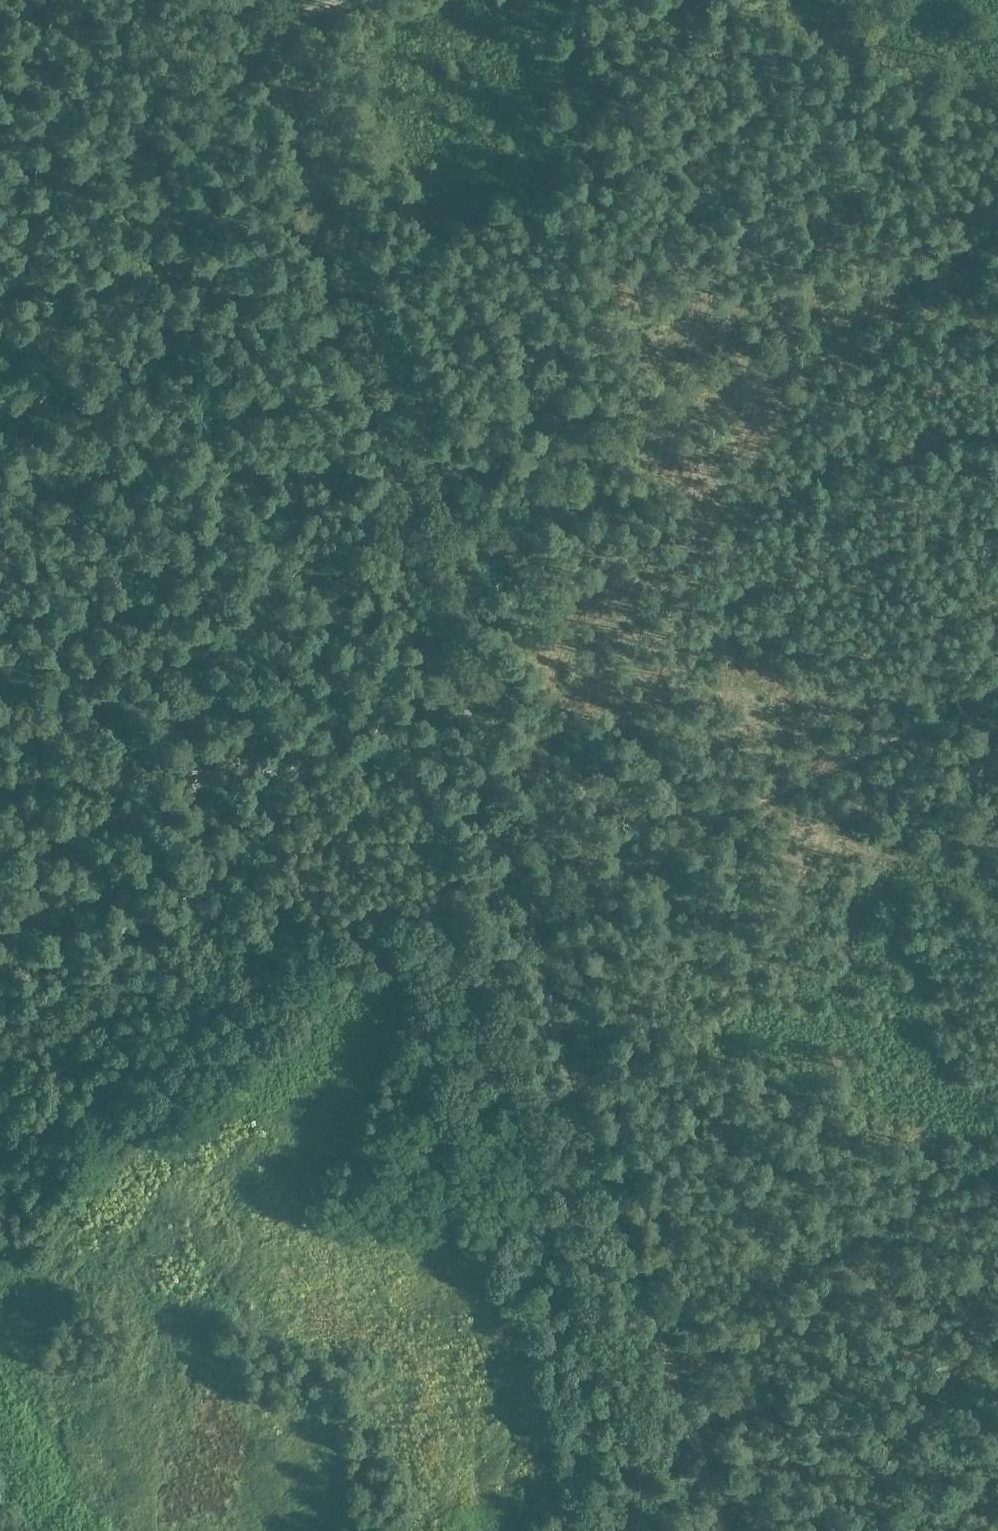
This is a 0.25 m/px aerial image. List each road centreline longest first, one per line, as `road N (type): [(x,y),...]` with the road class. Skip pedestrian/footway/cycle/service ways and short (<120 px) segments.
road 1 (track): [(721,1530),(697,1442),(604,1205),(537,968),(530,897),(259,0)]

